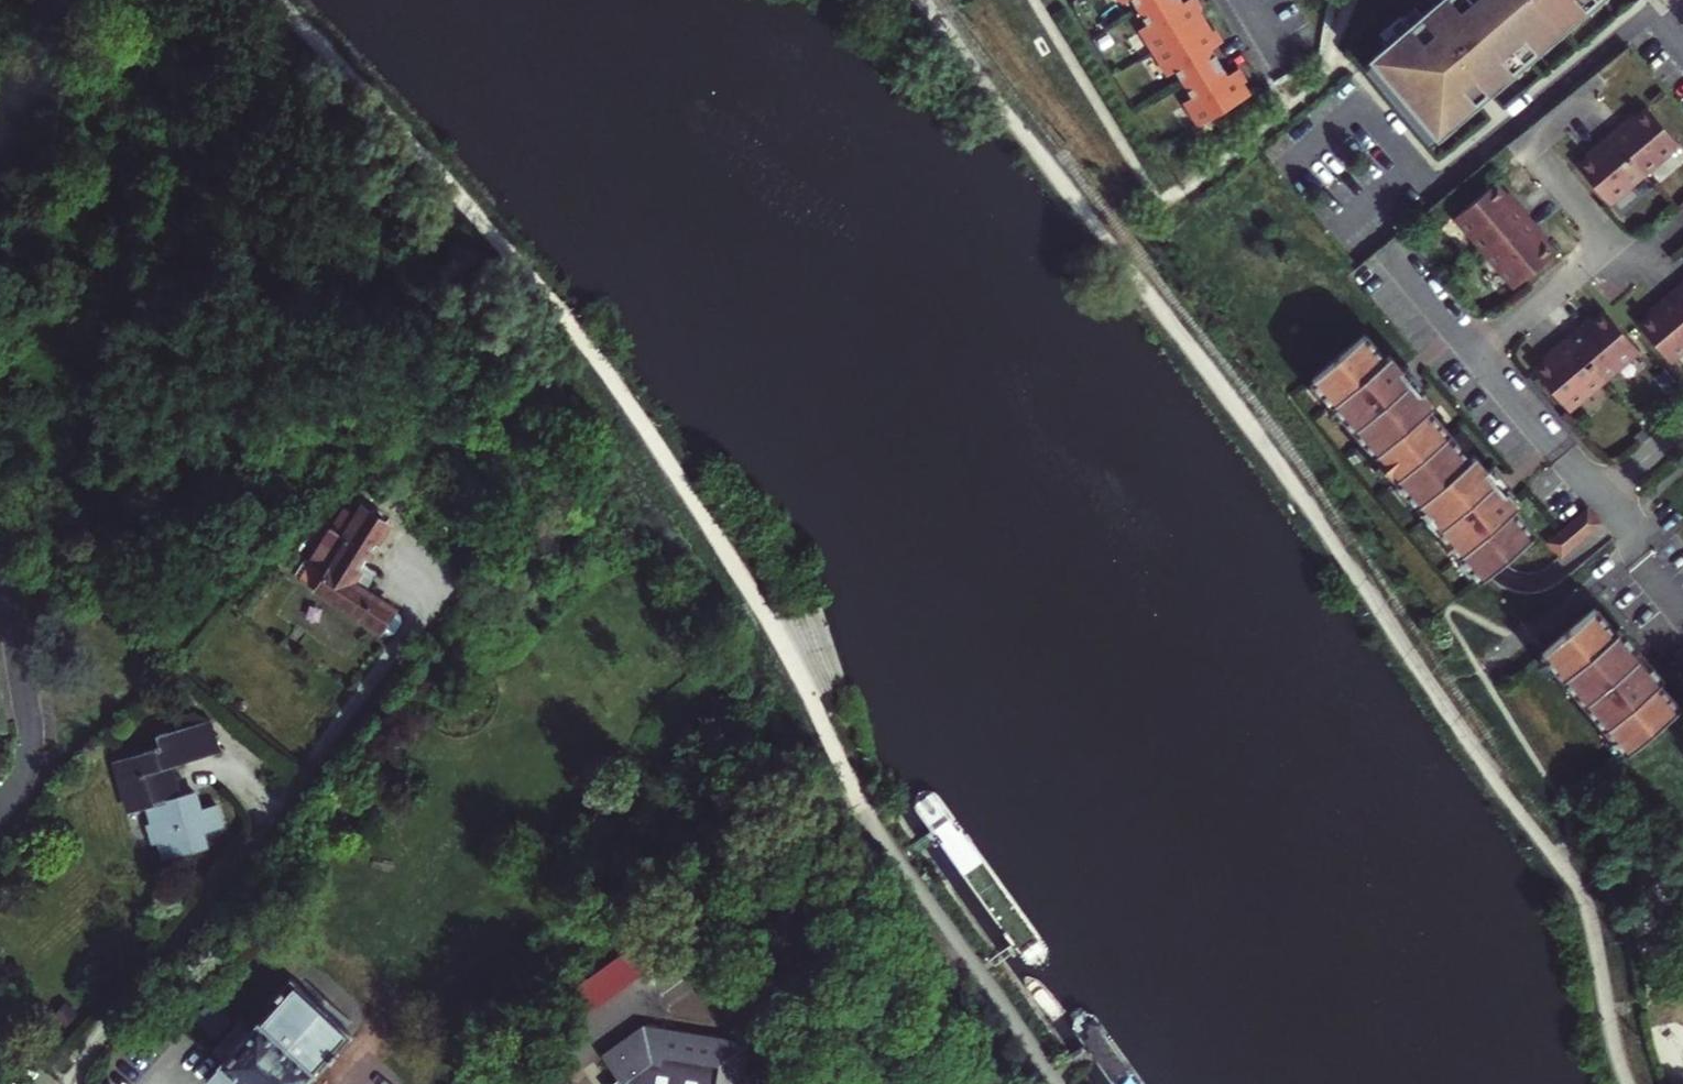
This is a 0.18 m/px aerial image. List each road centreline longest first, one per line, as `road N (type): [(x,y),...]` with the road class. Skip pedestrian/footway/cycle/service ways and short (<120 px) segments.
road 1 (residential): [(0,809),(25,774),(32,731),(0,553)]
road 2 (residential): [(1557,169),(1613,236),(1480,349)]
road 3 (residential): [(1480,349),(1600,496)]
road 4 (residential): [(1600,496),(1682,603)]
road 5 (residential): [(1398,252),(1480,349)]

